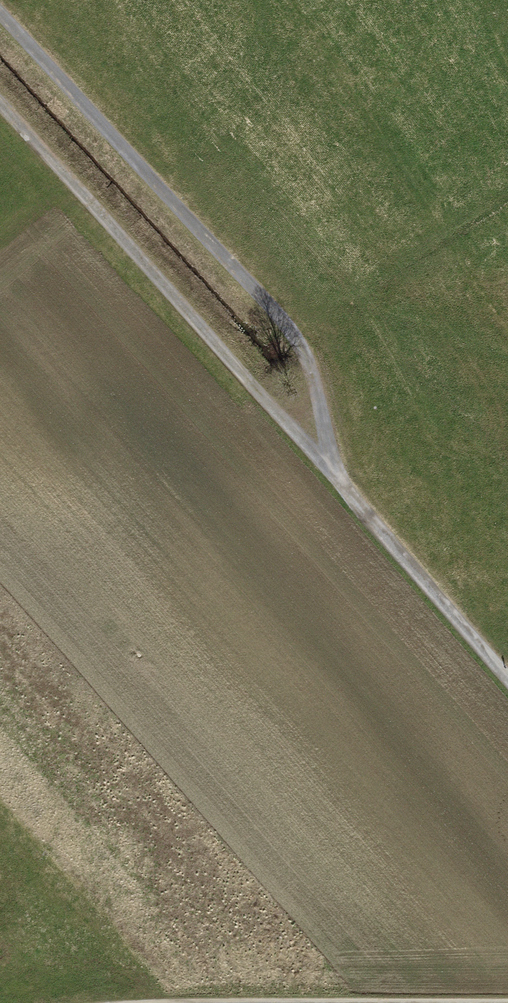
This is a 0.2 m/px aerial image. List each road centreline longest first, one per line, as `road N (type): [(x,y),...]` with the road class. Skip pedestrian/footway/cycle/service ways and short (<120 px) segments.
road 1 (track): [(334,478),(311,371),(292,334),(0,4)]
road 2 (track): [(334,478),(0,102)]
road 3 (track): [(507,679),(334,478)]

